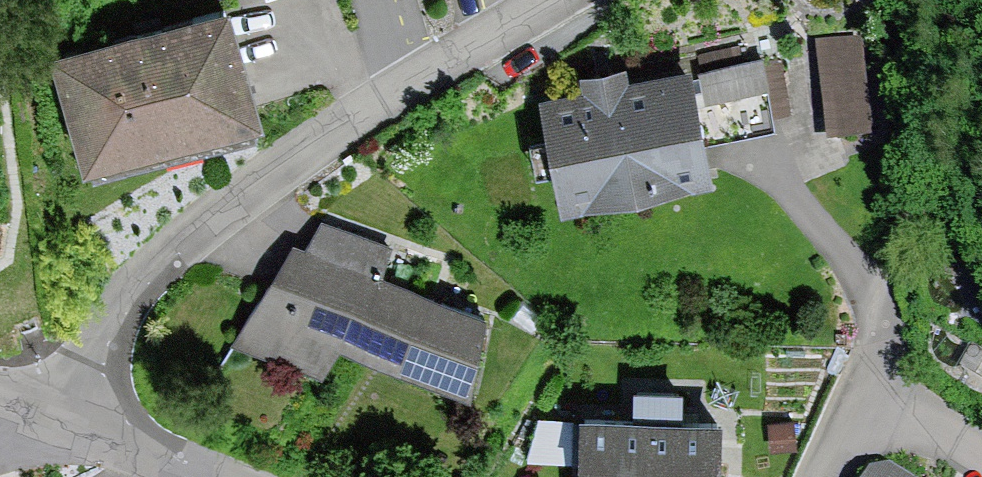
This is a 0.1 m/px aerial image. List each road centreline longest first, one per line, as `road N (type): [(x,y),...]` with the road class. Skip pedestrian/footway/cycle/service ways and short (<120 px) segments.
road 1 (residential): [(67,411),(131,297),(214,220),(301,154),(551,0)]
road 2 (residential): [(759,152),(858,276),(873,309),(871,401)]
road 3 (residential): [(67,411),(214,476)]
road 4 (residential): [(981,459),(871,401)]

